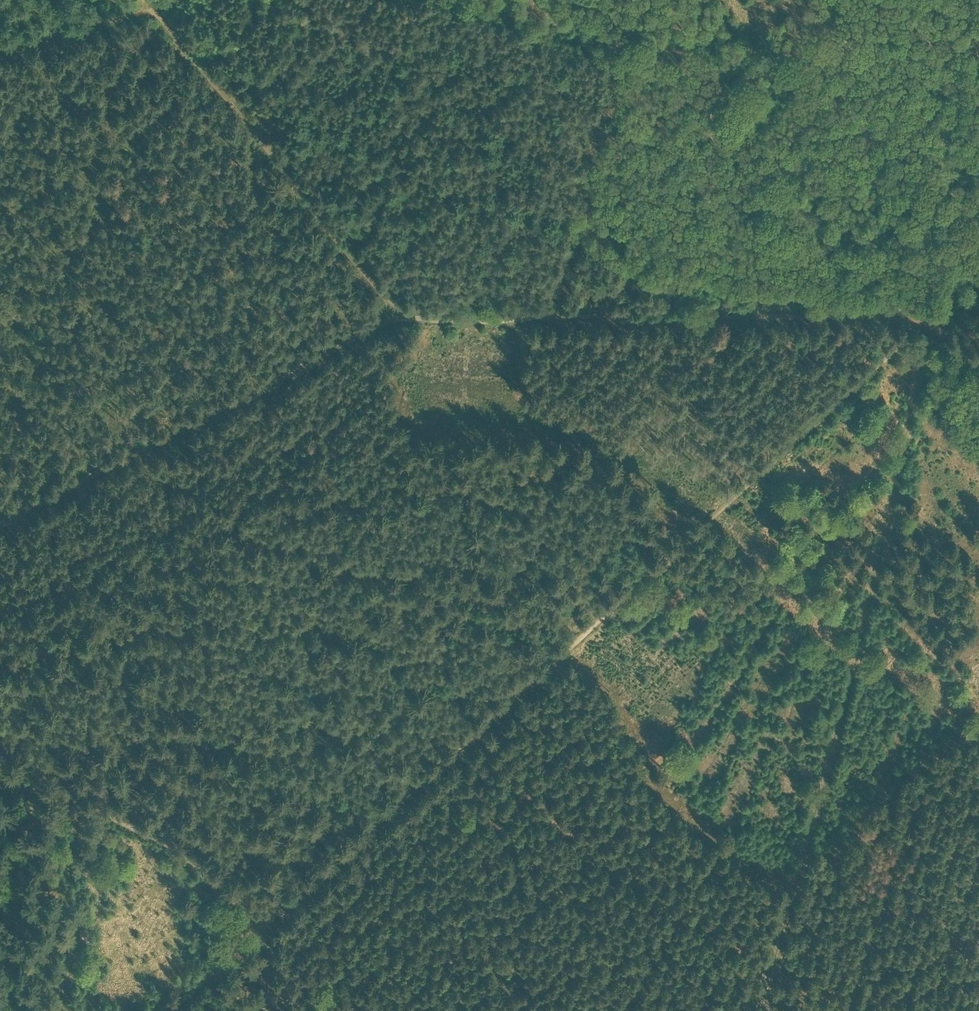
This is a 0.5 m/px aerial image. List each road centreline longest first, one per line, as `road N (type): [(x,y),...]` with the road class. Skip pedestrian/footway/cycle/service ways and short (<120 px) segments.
road 1 (track): [(931,315),(403,317),(0,519)]
road 2 (track): [(931,315),(910,441),(772,974)]
road 3 (track): [(475,732),(931,315)]
road 4 (track): [(403,317),(147,0)]
road 5 (track): [(0,763),(185,854),(241,894),(263,927)]
road 6 (track): [(263,927),(475,732)]
road 7 (track): [(158,0),(0,46)]
road 8 (track): [(263,927),(170,1010)]

